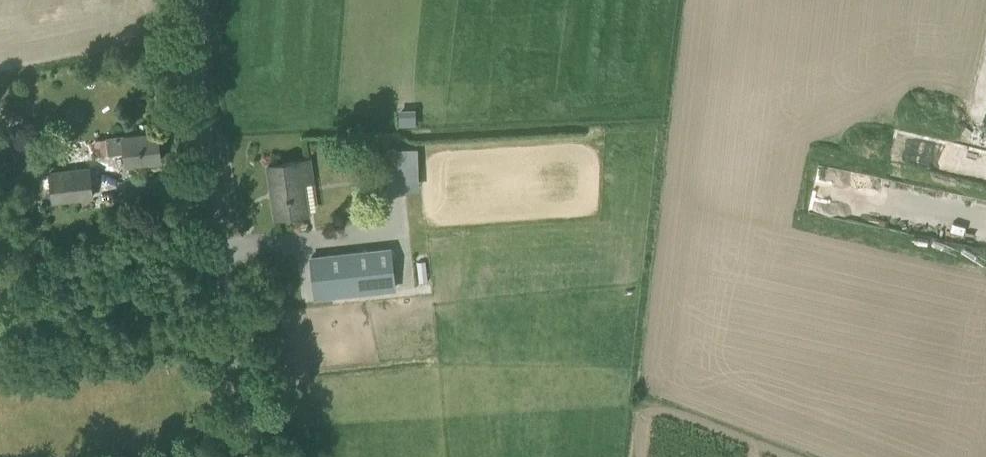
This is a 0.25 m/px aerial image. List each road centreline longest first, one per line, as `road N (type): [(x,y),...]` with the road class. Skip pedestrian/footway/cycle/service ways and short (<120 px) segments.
road 1 (unclassified): [(243,456),(202,180),(194,0)]

